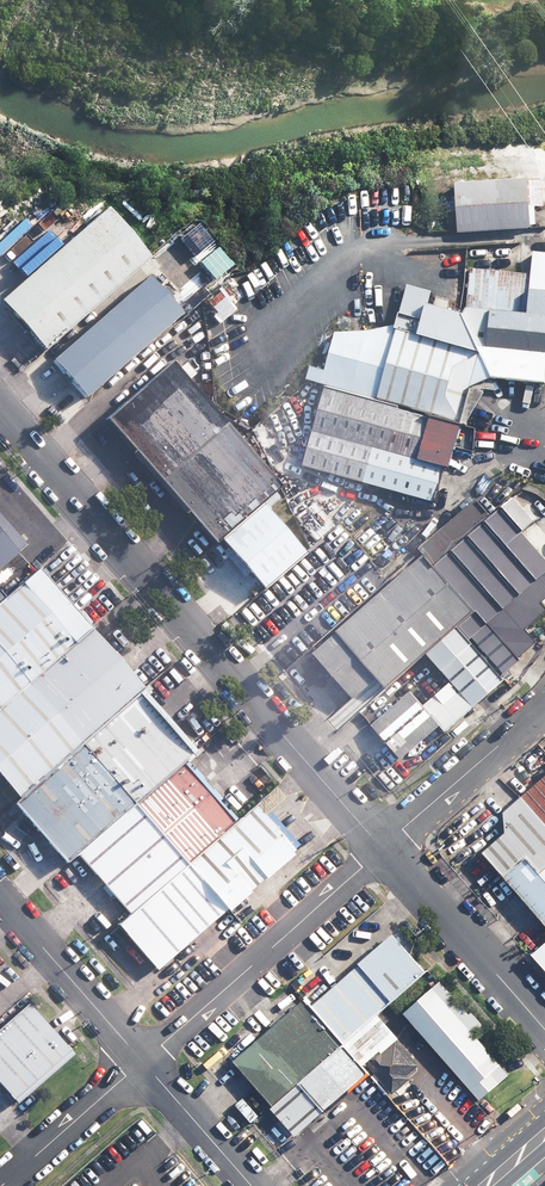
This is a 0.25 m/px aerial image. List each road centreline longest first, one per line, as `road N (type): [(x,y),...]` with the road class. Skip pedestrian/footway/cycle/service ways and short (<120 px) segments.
road 1 (tertiary): [(0,411),(383,849)]
road 2 (unclassified): [(383,849),(143,1061)]
road 3 (tertiary): [(383,849),(544,1030)]
road 4 (unclassified): [(143,1061),(0,897)]
road 5 (unclassified): [(544,706),(383,849)]
road 6 (unclassified): [(143,1061),(2,1185)]
road 7 (unclassified): [(252,1185),(143,1061)]

